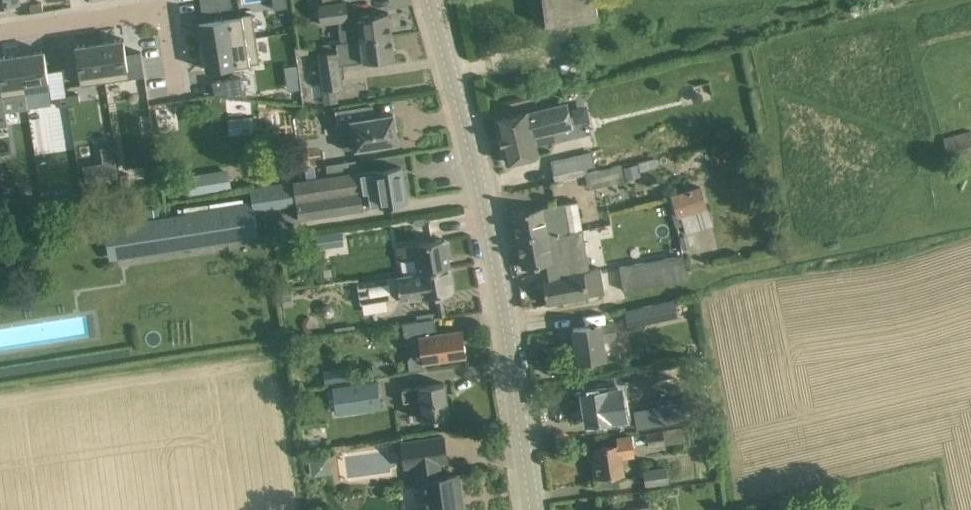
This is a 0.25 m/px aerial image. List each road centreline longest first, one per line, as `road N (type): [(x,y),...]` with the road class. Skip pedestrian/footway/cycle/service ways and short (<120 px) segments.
road 1 (tertiary): [(536,509),(497,253),(431,0)]
road 2 (residential): [(173,74),(160,13),(0,36)]

